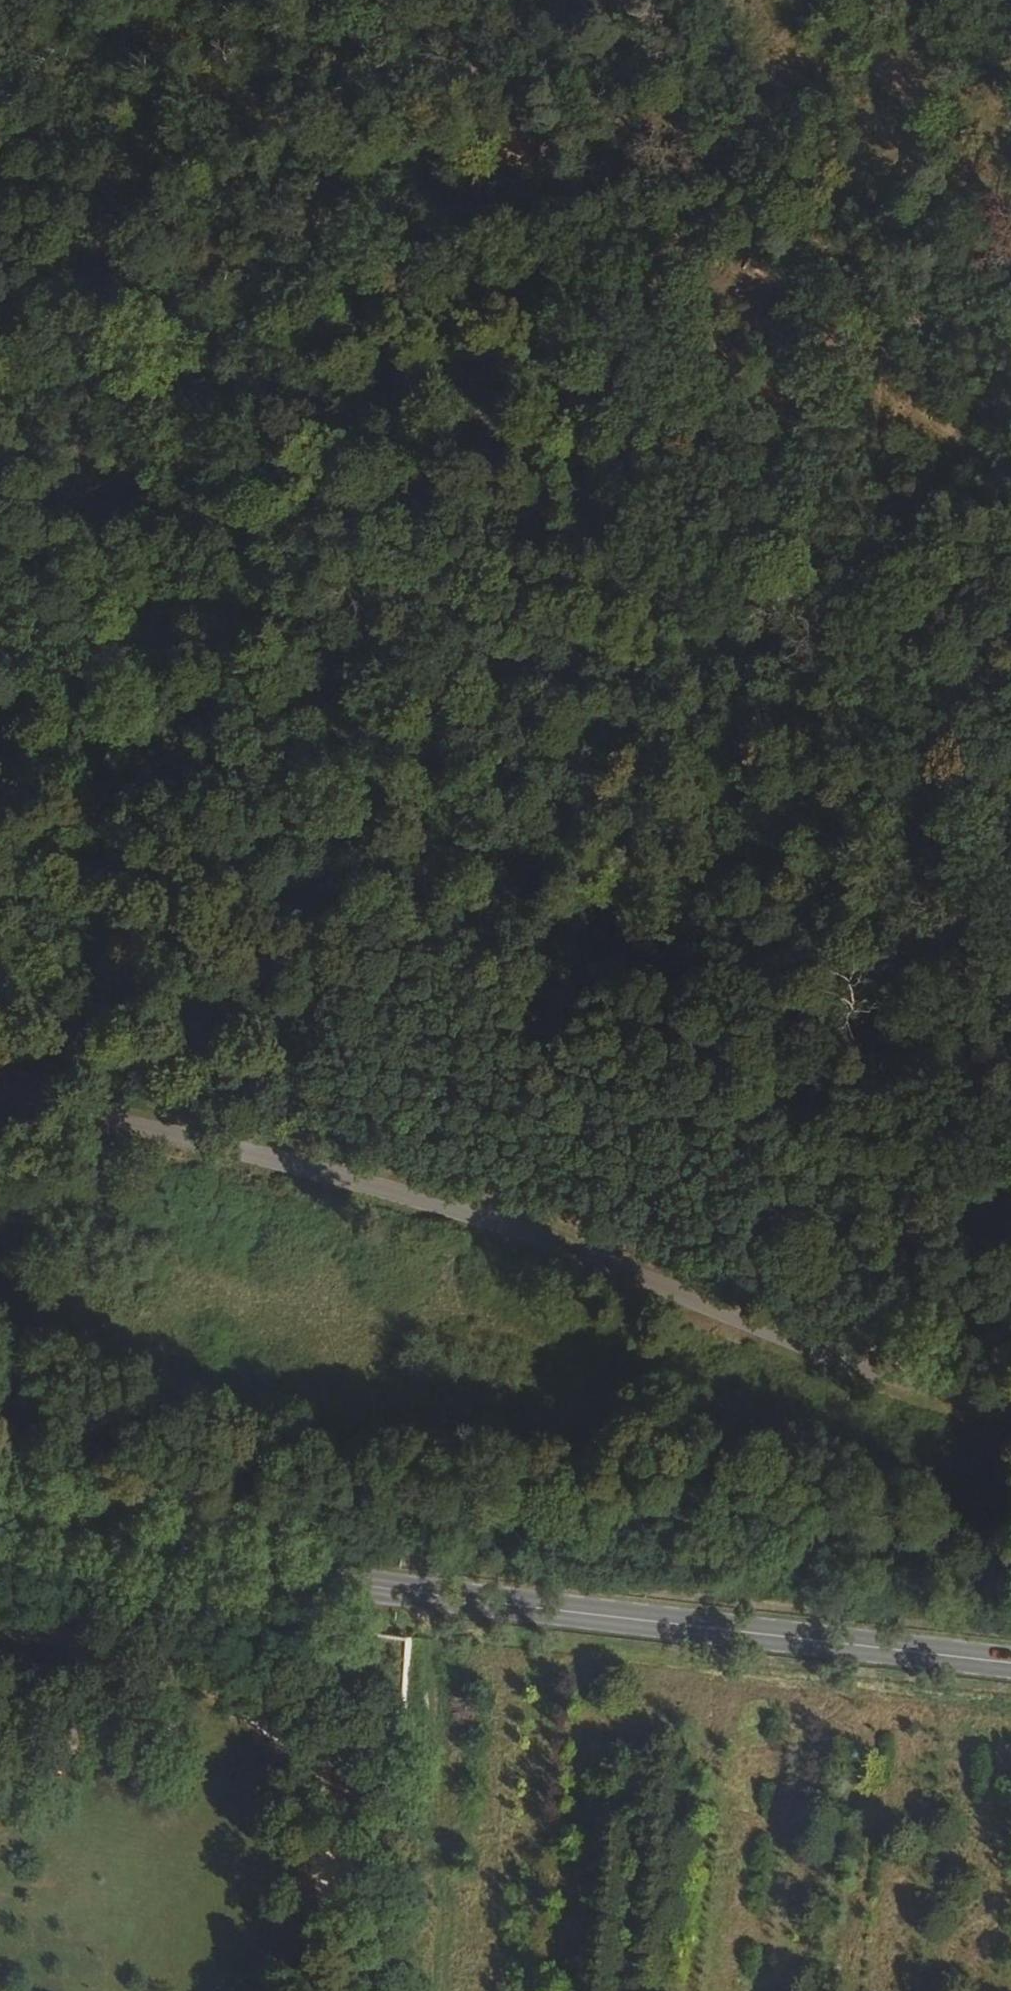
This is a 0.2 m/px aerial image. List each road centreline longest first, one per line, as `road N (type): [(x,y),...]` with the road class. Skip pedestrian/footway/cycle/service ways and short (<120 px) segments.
road 1 (track): [(1010,1383),(883,1375),(438,1205),(0,1095)]
road 2 (primary): [(0,1495),(372,1597),(1010,1670)]
road 3 (track): [(1010,92),(948,102),(822,0)]

